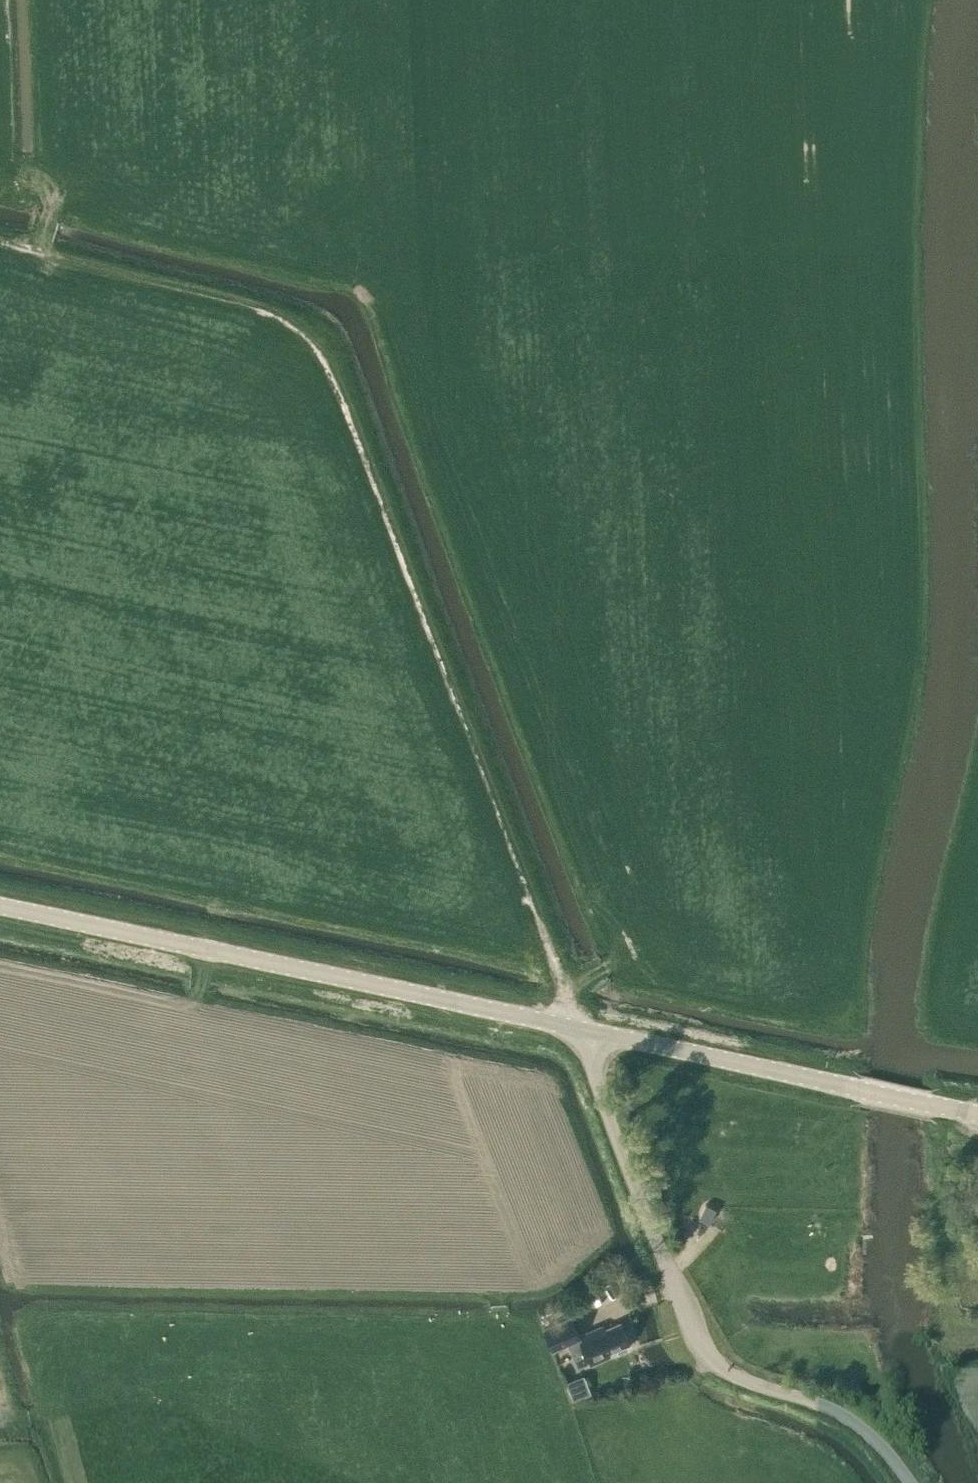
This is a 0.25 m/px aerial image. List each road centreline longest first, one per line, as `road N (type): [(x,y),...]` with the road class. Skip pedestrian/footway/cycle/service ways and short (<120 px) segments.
road 1 (unclassified): [(910,1482),(880,1442),(846,1415),(754,1383),(705,1349),(684,1312),(576,1028)]
road 2 (tertiary): [(576,1028),(0,905)]
road 3 (tertiary): [(977,1115),(576,1028)]

